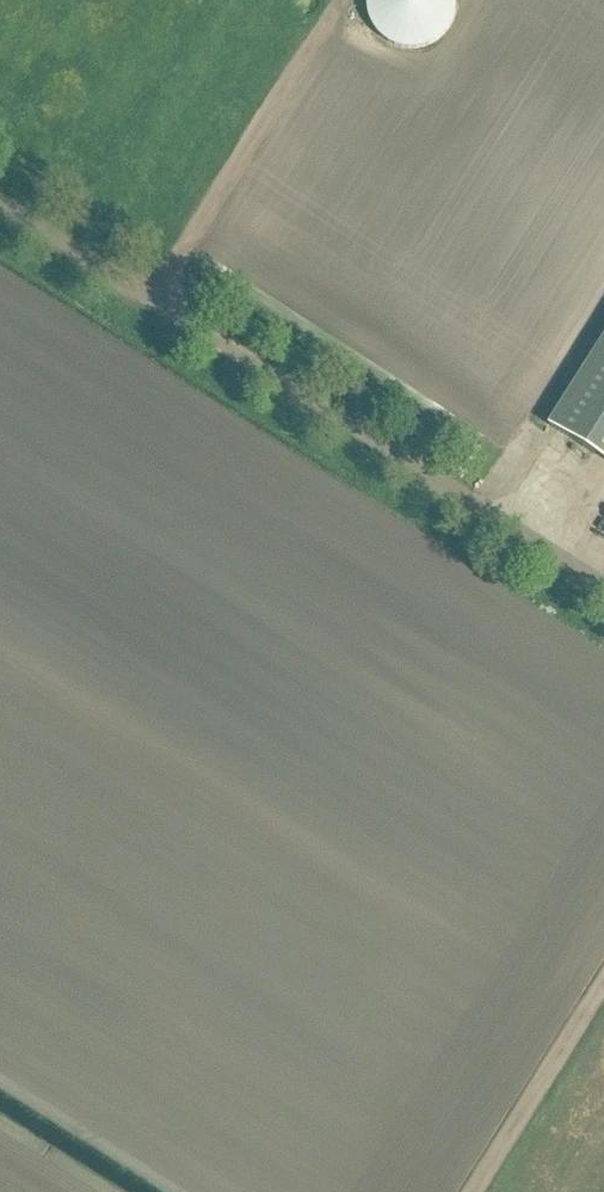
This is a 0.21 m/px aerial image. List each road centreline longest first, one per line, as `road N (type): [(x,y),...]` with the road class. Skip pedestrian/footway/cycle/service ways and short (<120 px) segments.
road 1 (unclassified): [(603,584),(0,204)]
road 2 (track): [(603,983),(473,1191)]

